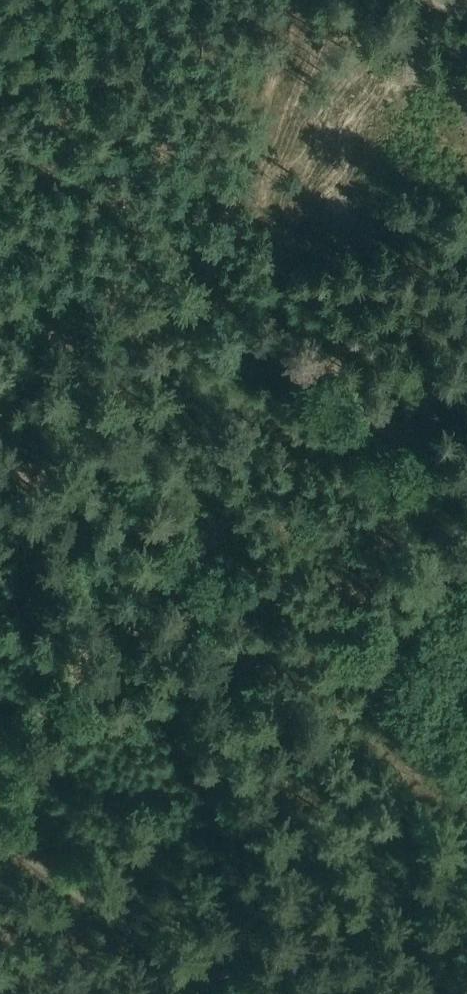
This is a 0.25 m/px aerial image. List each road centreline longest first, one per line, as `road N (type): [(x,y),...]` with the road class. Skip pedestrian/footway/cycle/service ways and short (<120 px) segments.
road 1 (track): [(302,0),(206,258),(181,285),(0,332)]

